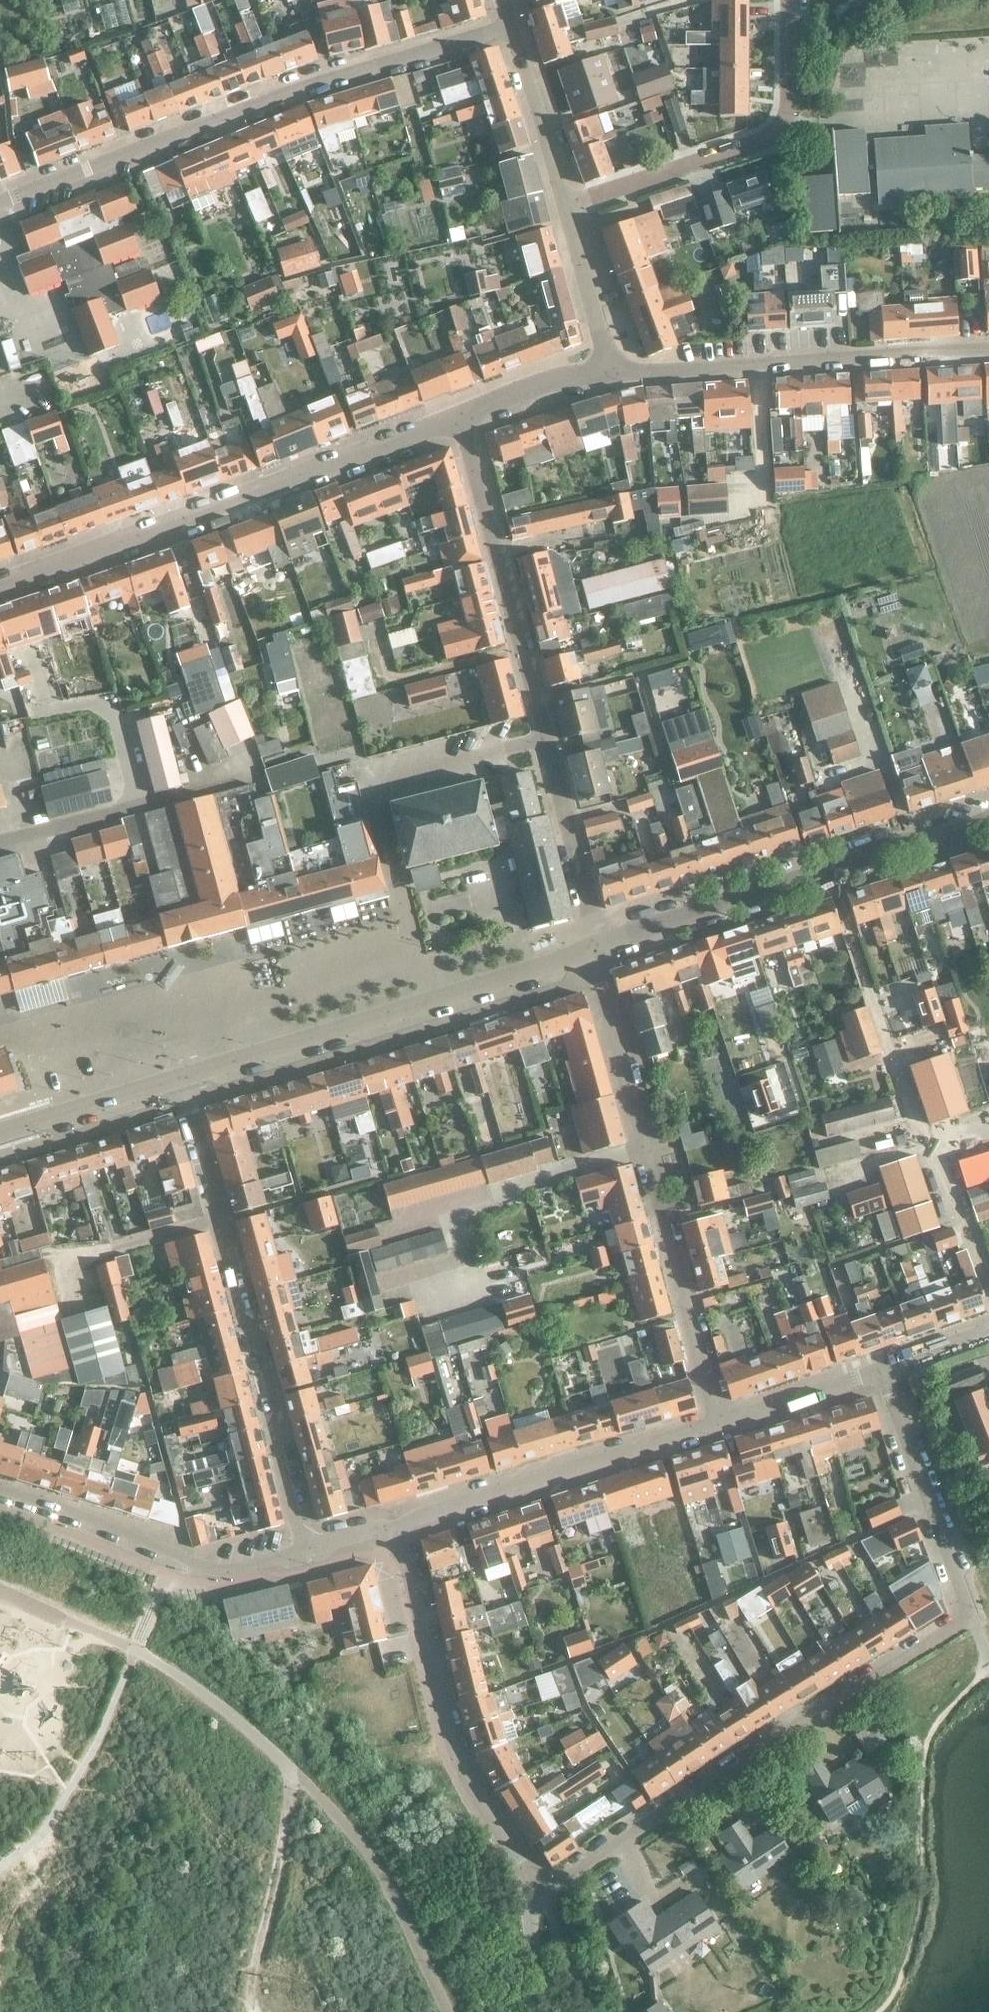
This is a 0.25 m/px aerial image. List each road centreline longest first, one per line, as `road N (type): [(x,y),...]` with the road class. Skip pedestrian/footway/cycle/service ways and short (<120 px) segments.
road 1 (residential): [(596,955),(460,416)]
road 2 (residential): [(0,204),(261,102),(510,25)]
road 3 (residential): [(970,1612),(557,1885),(535,1885)]
road 4 (residential): [(304,1548),(274,1441),(278,1414),(259,1338),(239,1319),(184,1078)]
road 5 (residential): [(0,580),(460,416)]
road 6 (residential): [(718,1422),(596,955)]
road 7 (residential): [(988,1286),(957,1197),(908,1112),(830,868)]
road 8 (secondary): [(184,1078),(596,955)]
road 9 (residential): [(535,1885),(453,1748),(396,1525)]
road 10 (residential): [(607,364),(649,373),(988,350)]
road 11 (residential): [(568,205),(771,136),(789,104),(792,0)]
road 12 (residential): [(396,1525),(718,1422)]
road 13 (residential): [(0,1491),(210,1567),(304,1548)]
road 14 (residential): [(970,1612),(881,1370)]
road 15 (secondary): [(596,955),(830,868)]
road 16 (track): [(289,1766),(254,2011)]
road 17 (secondary): [(0,1133),(184,1078)]
road 18 (residential): [(568,205),(510,25)]
road 19 (residential): [(718,1422),(881,1370)]
road 20 (secondary): [(830,868),(875,848),(988,822)]
road 21 (residential): [(607,364),(568,205)]
road 22 (residential): [(460,416),(607,364)]

